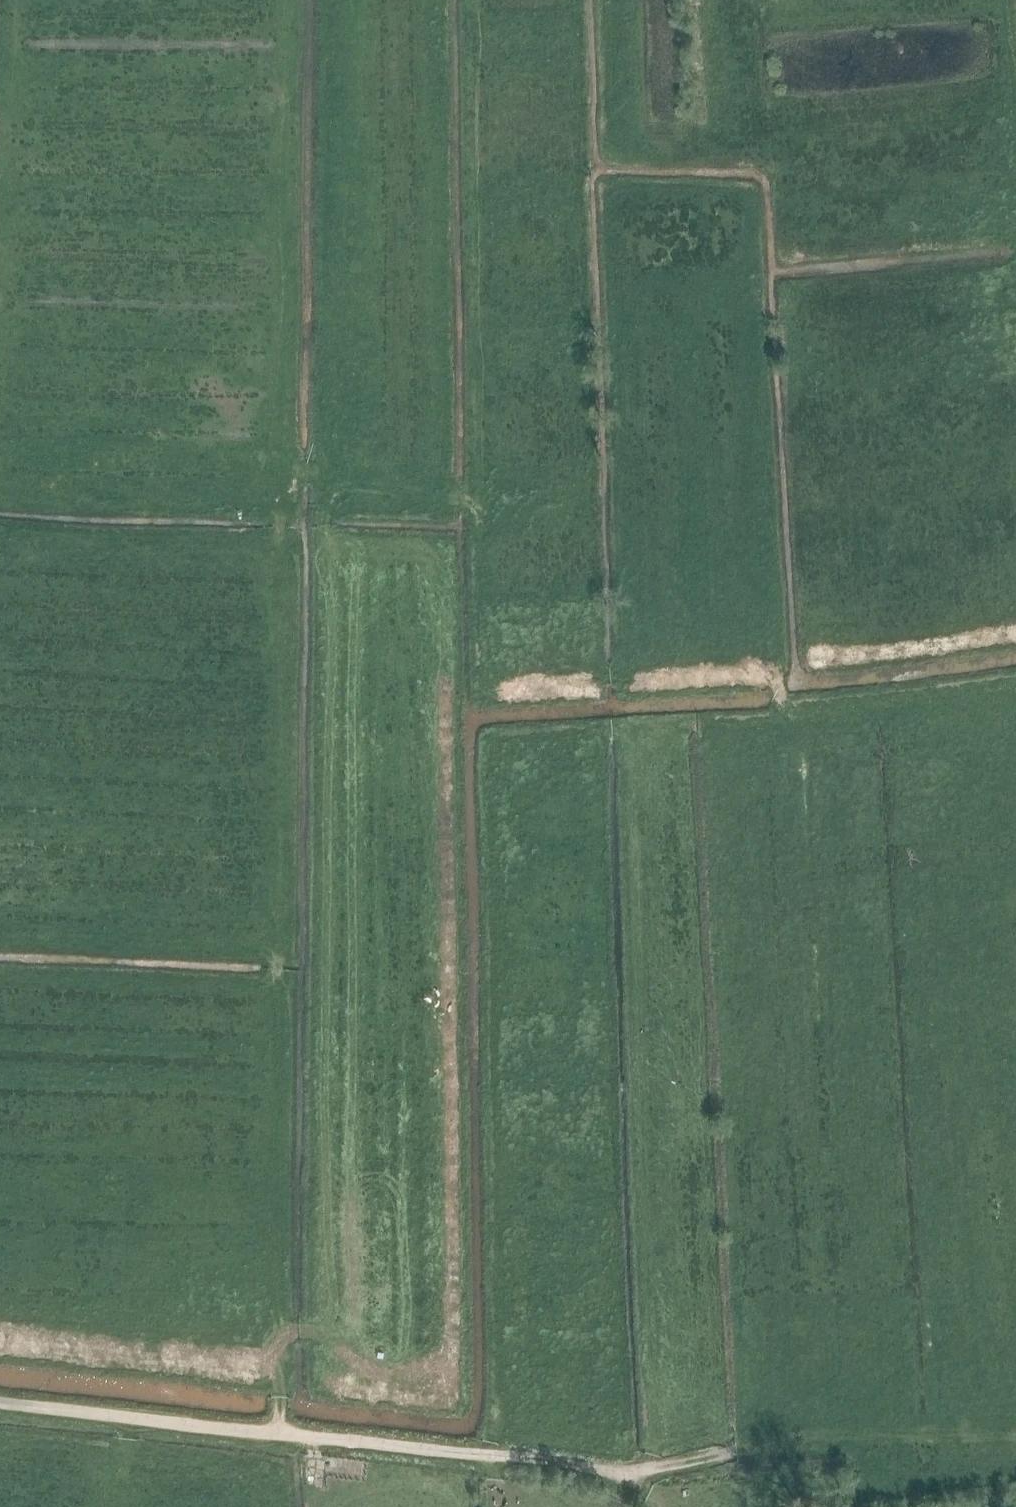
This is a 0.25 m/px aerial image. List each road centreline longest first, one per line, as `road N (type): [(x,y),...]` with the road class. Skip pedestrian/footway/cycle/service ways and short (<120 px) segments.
road 1 (unclassified): [(723,1459),(618,1472),(0,1405)]

